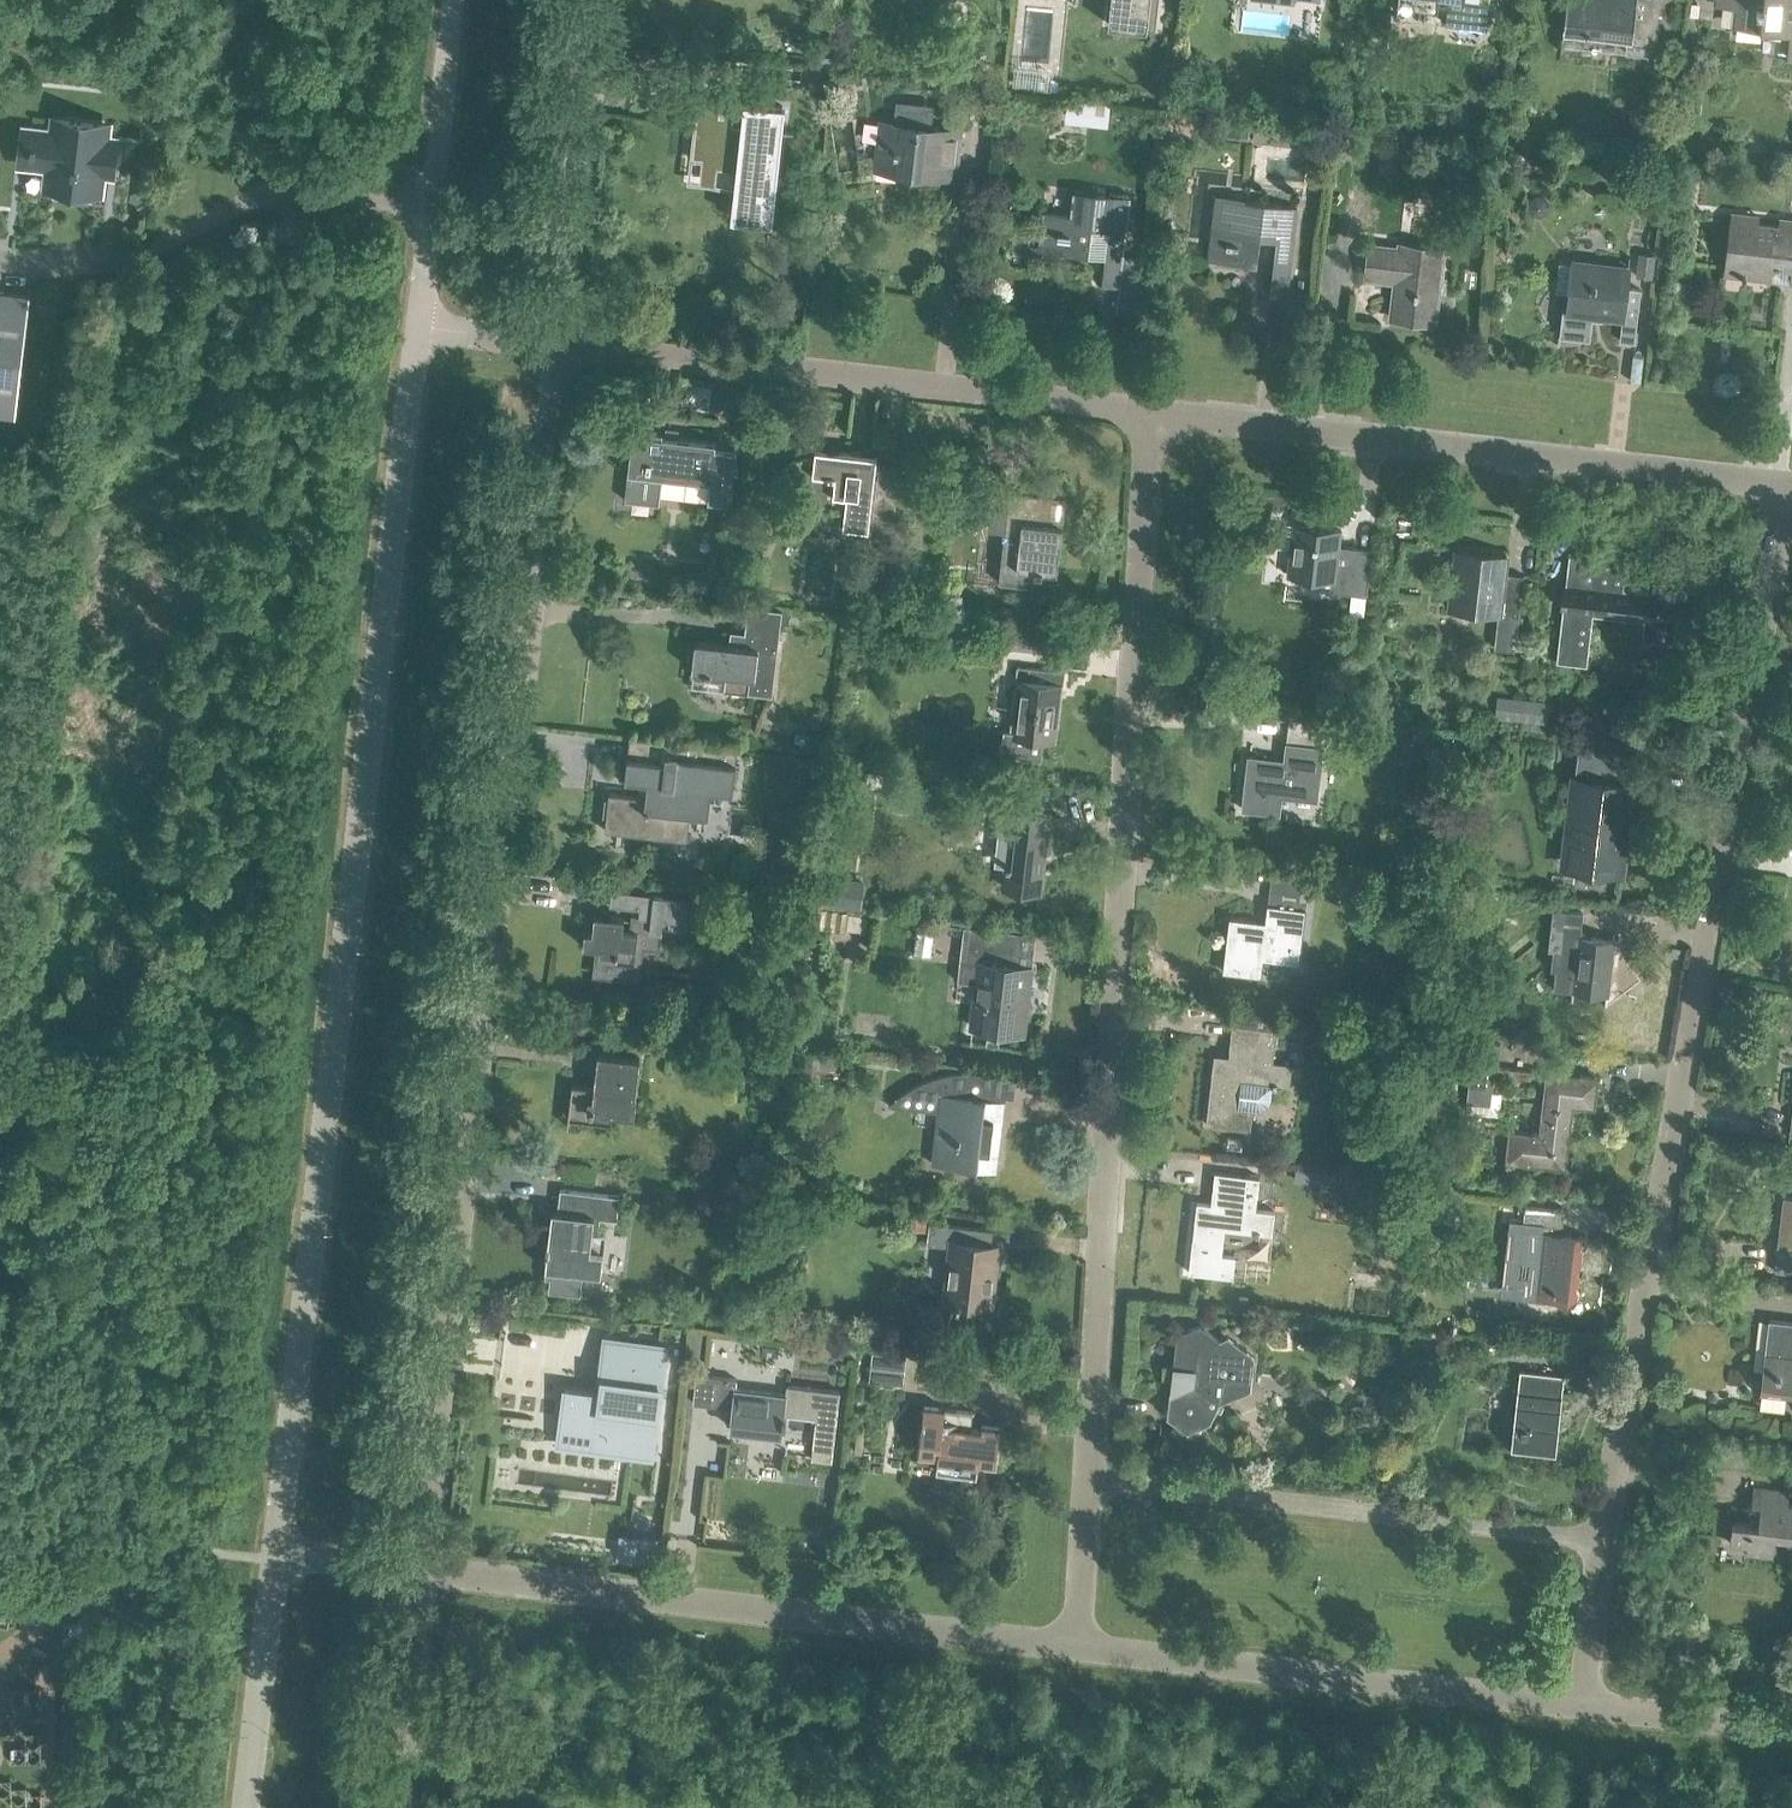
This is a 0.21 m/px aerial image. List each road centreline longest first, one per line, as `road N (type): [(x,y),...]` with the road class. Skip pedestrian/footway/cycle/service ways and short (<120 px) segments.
road 1 (unclassified): [(277,1556),(416,328)]
road 2 (residential): [(423,1569),(559,343)]
road 3 (residential): [(1605,1546),(1788,488)]
road 4 (residential): [(1088,1480),(1147,416)]
road 5 (residential): [(1075,1648),(423,1569)]
road 6 (residential): [(1788,488),(1147,416)]
road 7 (residential): [(1147,416),(559,343)]
road 8 (residential): [(1605,1546),(1088,1480)]
road 9 (residential): [(1584,1704),(1075,1648)]
road 10 (residential): [(559,343),(600,0)]
road 11 (unclassified): [(416,328),(452,0)]
road 12 (unclassified): [(245,1807),(277,1556)]
road 13 (residential): [(1791,1731),(1584,1704)]
road 14 (residential): [(1075,1648),(1088,1480)]
road 15 (residential): [(1584,1704),(1605,1546)]
road 16 (residential): [(423,1569),(277,1556)]
road 17 (residential): [(559,343),(416,328)]

